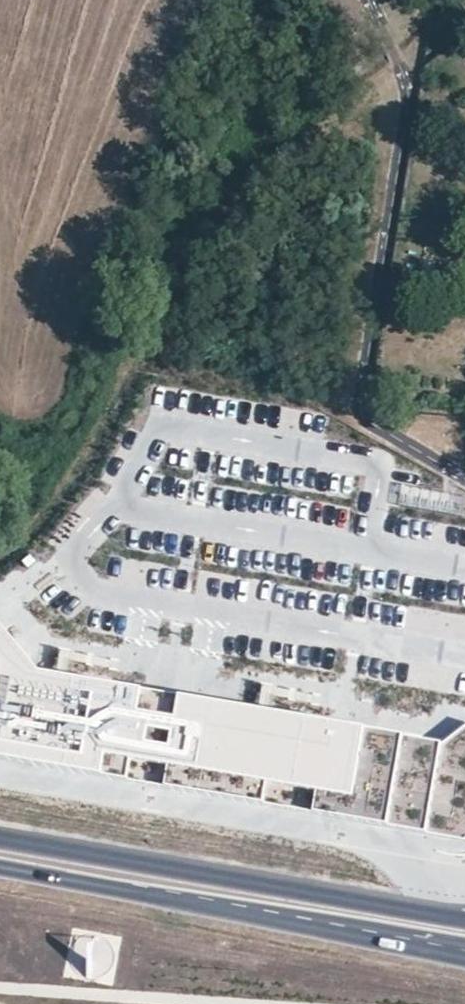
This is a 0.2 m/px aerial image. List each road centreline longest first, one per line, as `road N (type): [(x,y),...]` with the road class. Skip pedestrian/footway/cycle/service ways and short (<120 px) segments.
road 1 (secondary): [(448,917),(0,837)]
road 2 (secondary): [(0,866),(315,928)]
road 3 (secondary): [(315,928),(464,960)]
road 4 (tertiary): [(315,928),(464,945)]

